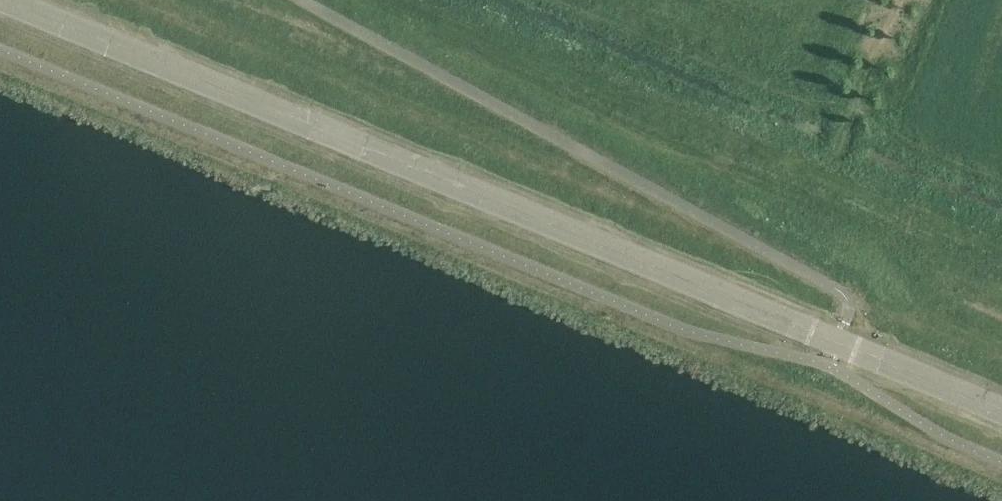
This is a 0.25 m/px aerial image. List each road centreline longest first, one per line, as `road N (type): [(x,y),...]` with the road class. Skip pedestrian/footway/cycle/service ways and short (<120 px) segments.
road 1 (tertiary): [(1001,412),(4,0)]

